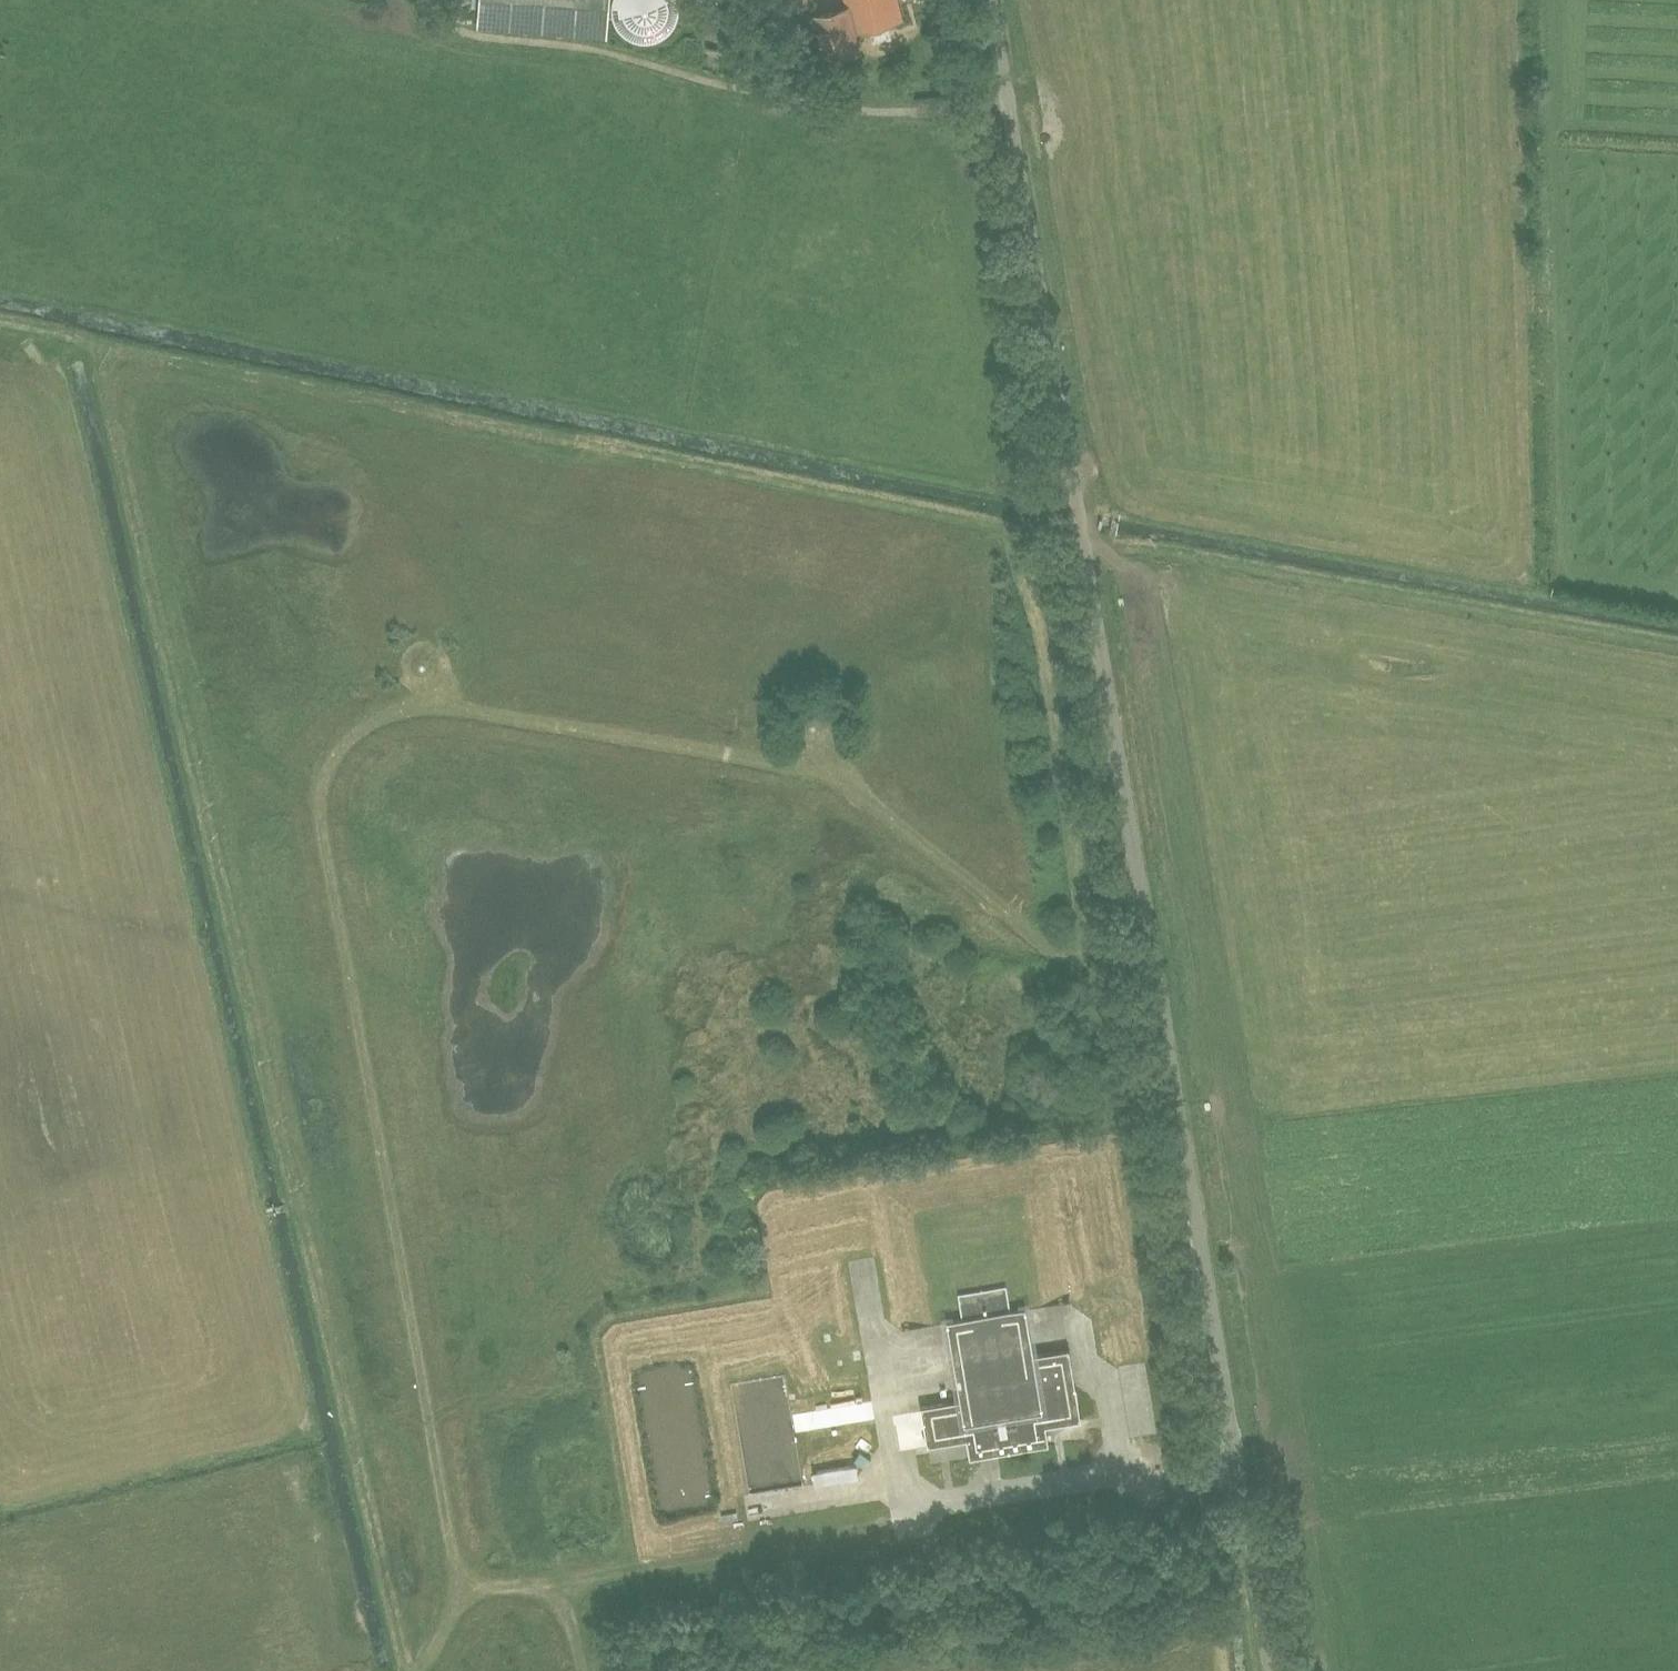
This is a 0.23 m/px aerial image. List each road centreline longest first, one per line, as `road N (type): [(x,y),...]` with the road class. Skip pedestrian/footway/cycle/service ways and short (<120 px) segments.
road 1 (unclassified): [(1269,1670),(990,0)]

